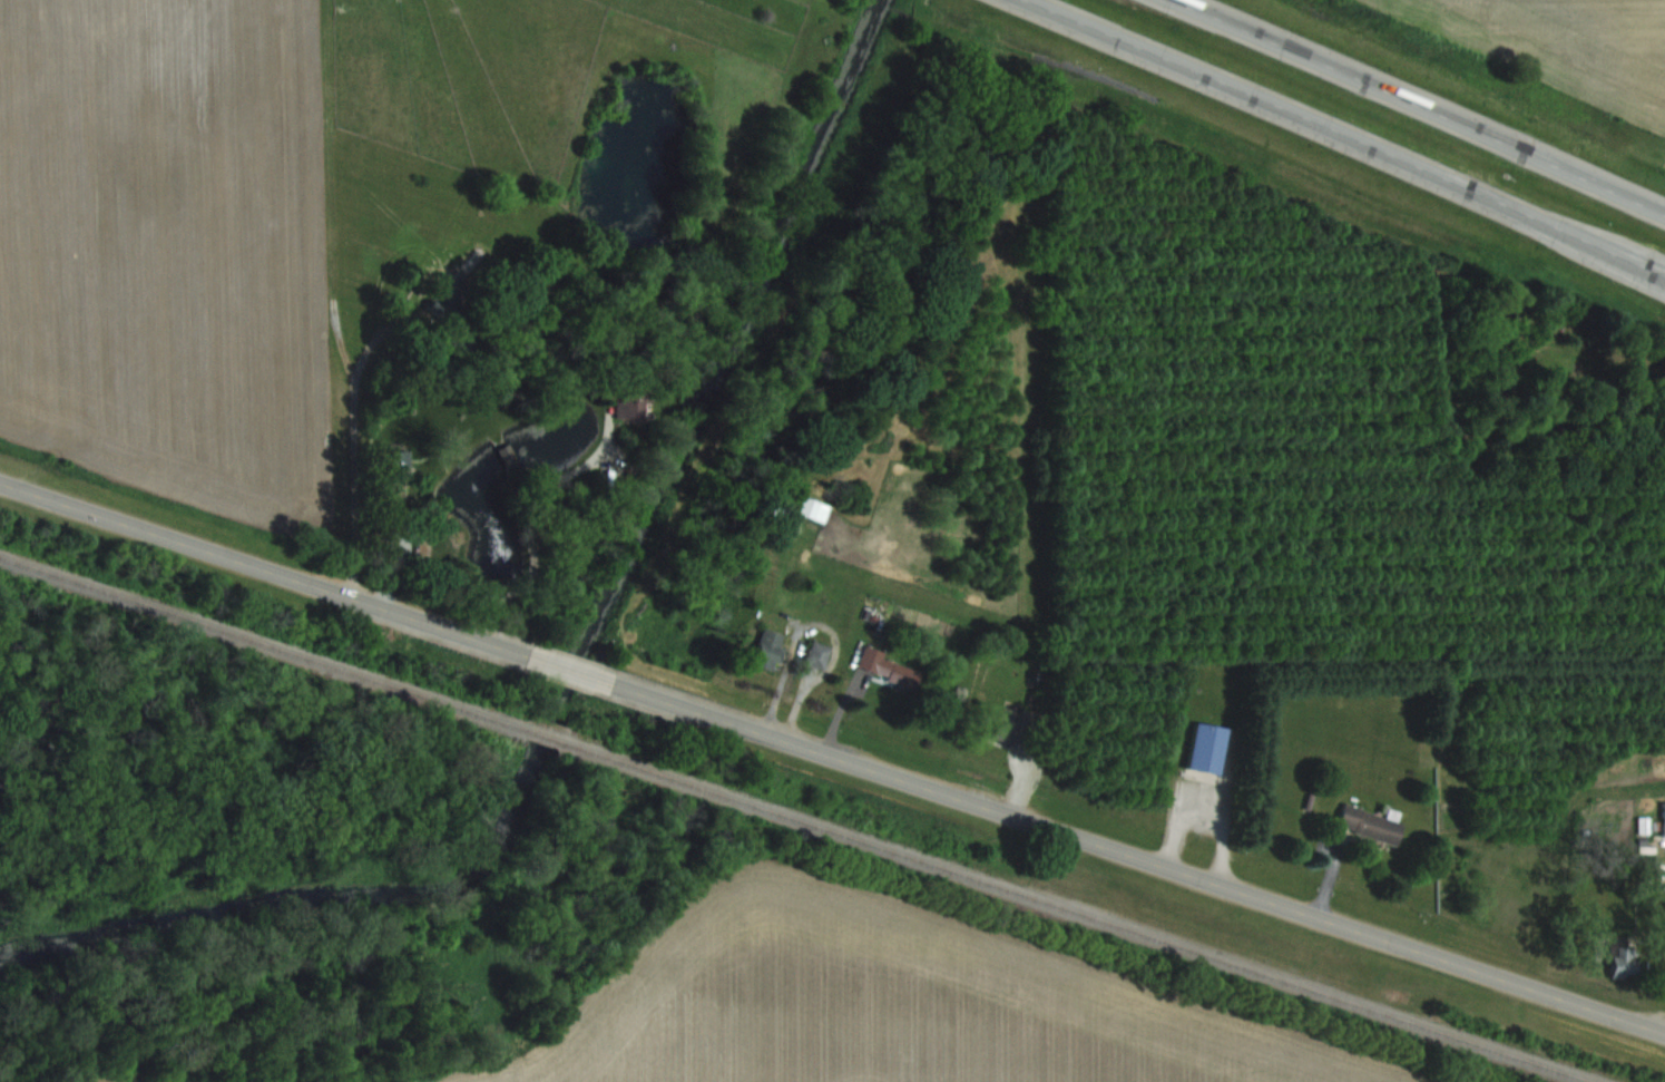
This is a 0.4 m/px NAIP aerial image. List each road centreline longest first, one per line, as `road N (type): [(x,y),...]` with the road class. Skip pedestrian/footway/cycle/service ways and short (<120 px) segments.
road 1 (secondary): [(1664,1031),(608,683)]
road 2 (trunk): [(1030,0),(1664,275)]
road 3 (secondary): [(523,655),(0,482)]
road 4 (trunk): [(1664,212),(1178,0)]

